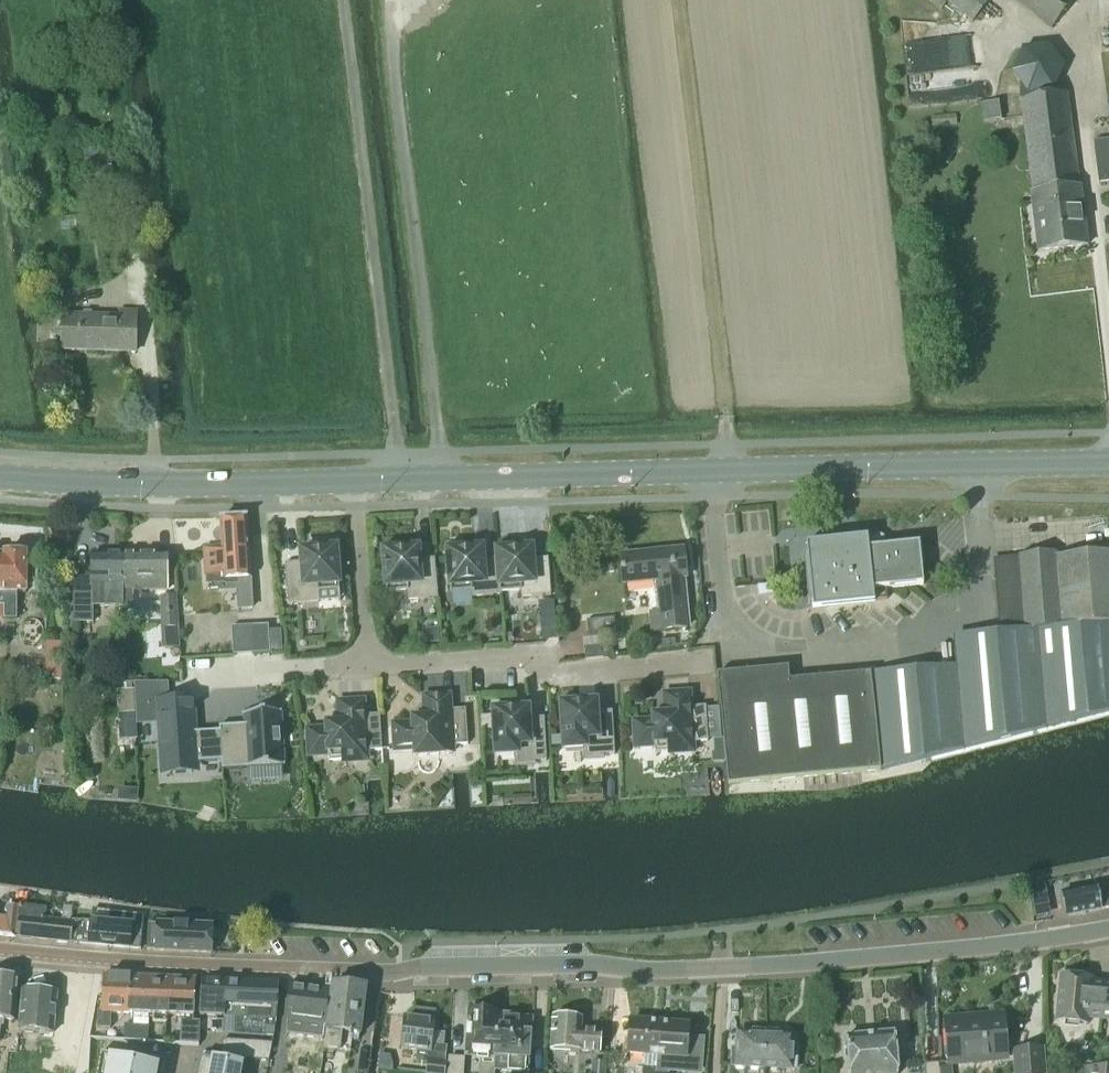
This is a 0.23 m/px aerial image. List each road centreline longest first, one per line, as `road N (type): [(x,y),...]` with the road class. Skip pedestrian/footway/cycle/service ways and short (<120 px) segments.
road 1 (tertiary): [(1108,931),(721,971),(398,970),(0,952)]
road 2 (secondary): [(353,481),(1108,463)]
road 3 (track): [(399,480),(344,0)]
road 4 (track): [(443,479),(391,0)]
road 5 (track): [(721,473),(725,445),(681,0)]
road 6 (track): [(1089,0),(1082,113),(1108,360)]
road 7 (secondary): [(0,474),(353,481)]
road 8 (residential): [(691,666),(554,674),(530,657),(368,667)]
road 9 (residential): [(353,481),(368,667)]
road 10 (residential): [(368,667),(199,676)]

